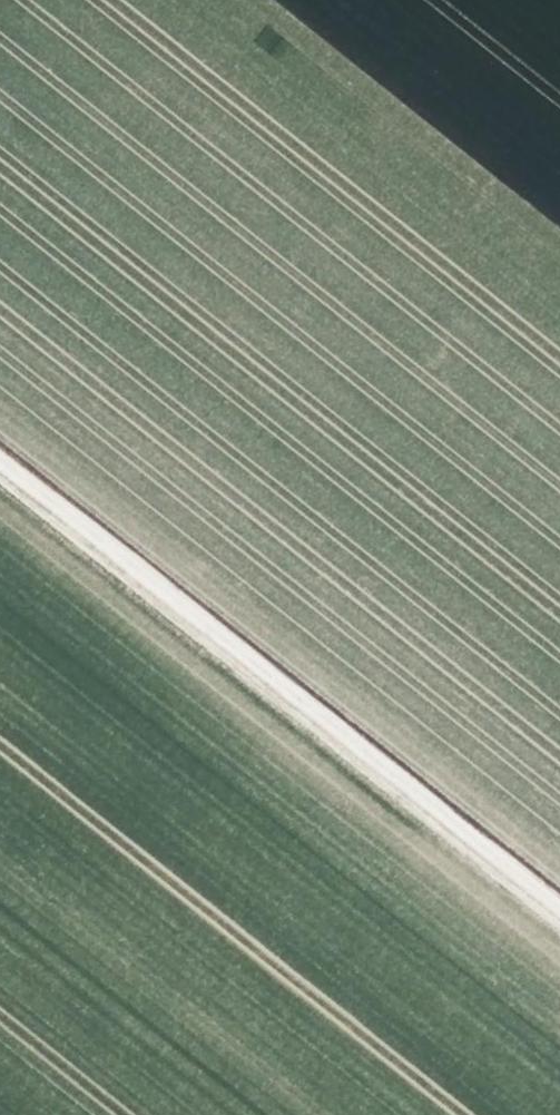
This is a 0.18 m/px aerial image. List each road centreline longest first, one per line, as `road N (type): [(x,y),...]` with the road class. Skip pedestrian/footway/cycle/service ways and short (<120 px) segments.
road 1 (track): [(0,463),(559,909)]

